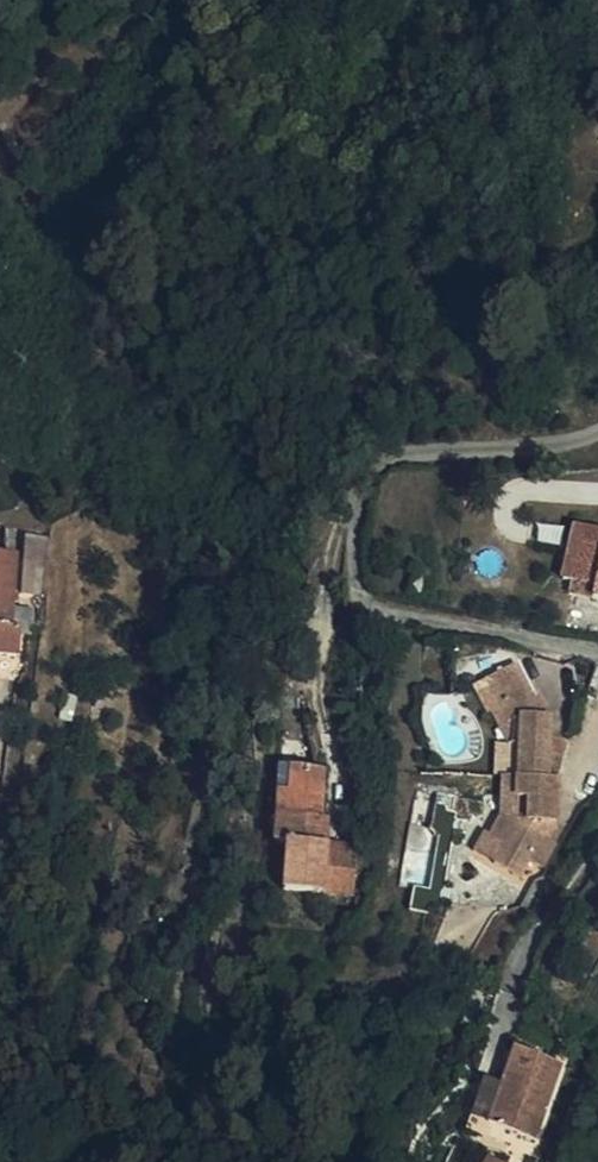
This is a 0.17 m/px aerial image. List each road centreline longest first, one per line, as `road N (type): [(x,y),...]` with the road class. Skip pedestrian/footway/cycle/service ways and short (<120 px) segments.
road 1 (residential): [(597,431),(407,456),(380,471),(358,509),(356,579),(384,613),(597,652)]

